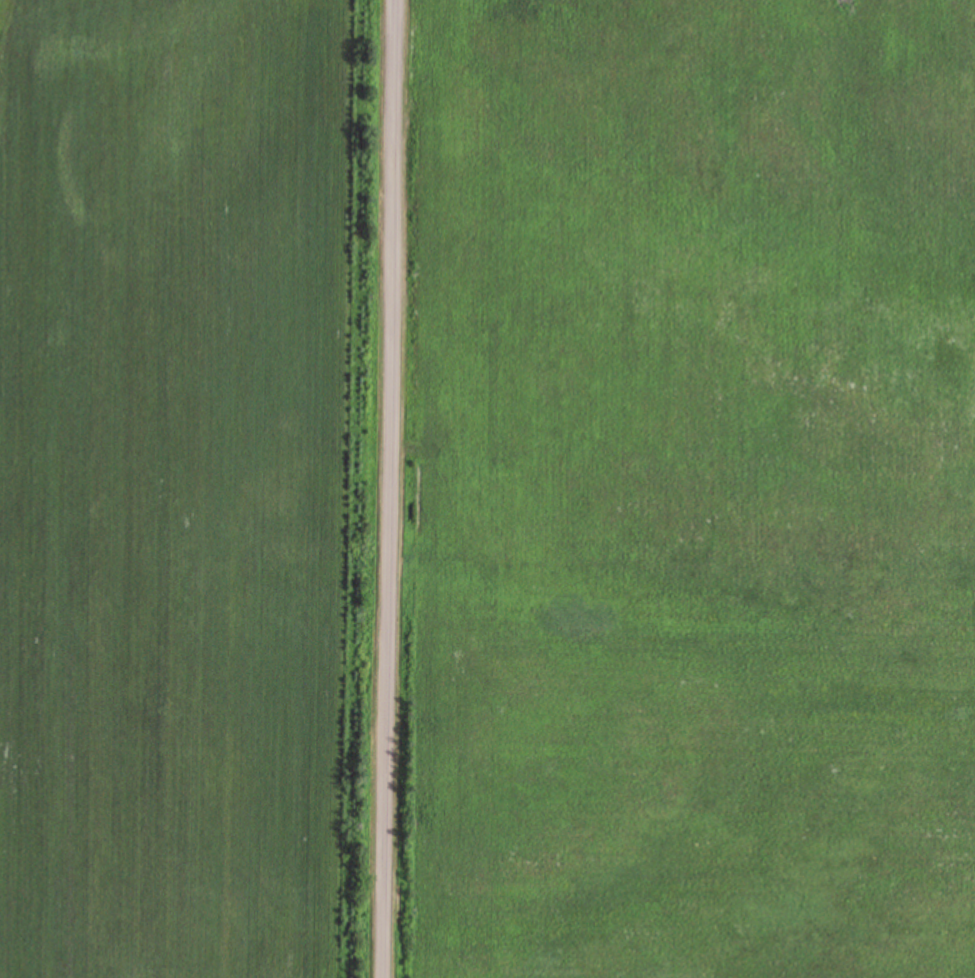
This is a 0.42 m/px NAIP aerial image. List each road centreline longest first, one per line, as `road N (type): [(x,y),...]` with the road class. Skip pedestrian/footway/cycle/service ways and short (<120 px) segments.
road 1 (residential): [(373,977),(386,0)]

